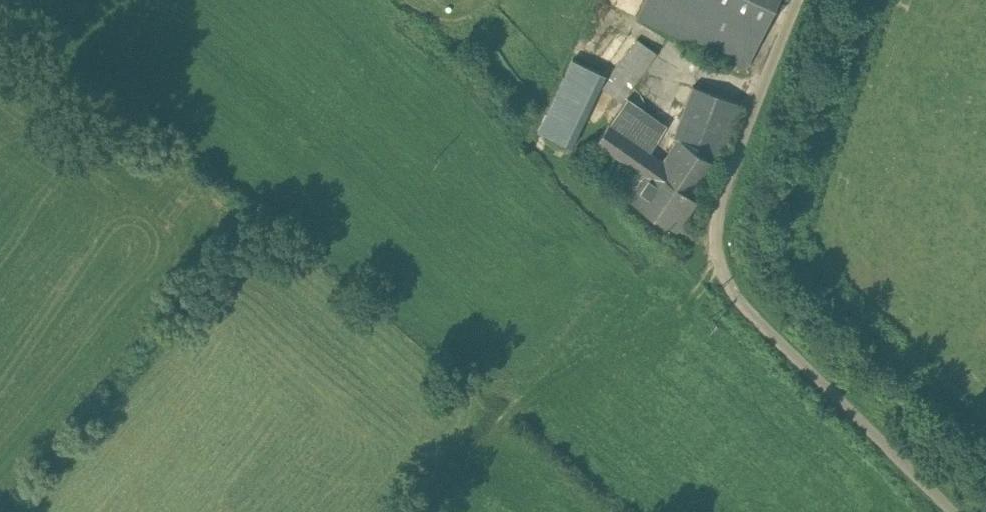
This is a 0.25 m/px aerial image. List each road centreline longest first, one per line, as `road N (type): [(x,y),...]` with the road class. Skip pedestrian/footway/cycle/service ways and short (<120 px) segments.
road 1 (track): [(955,511),(743,307),(724,268),(717,231),(729,179),(798,0)]

